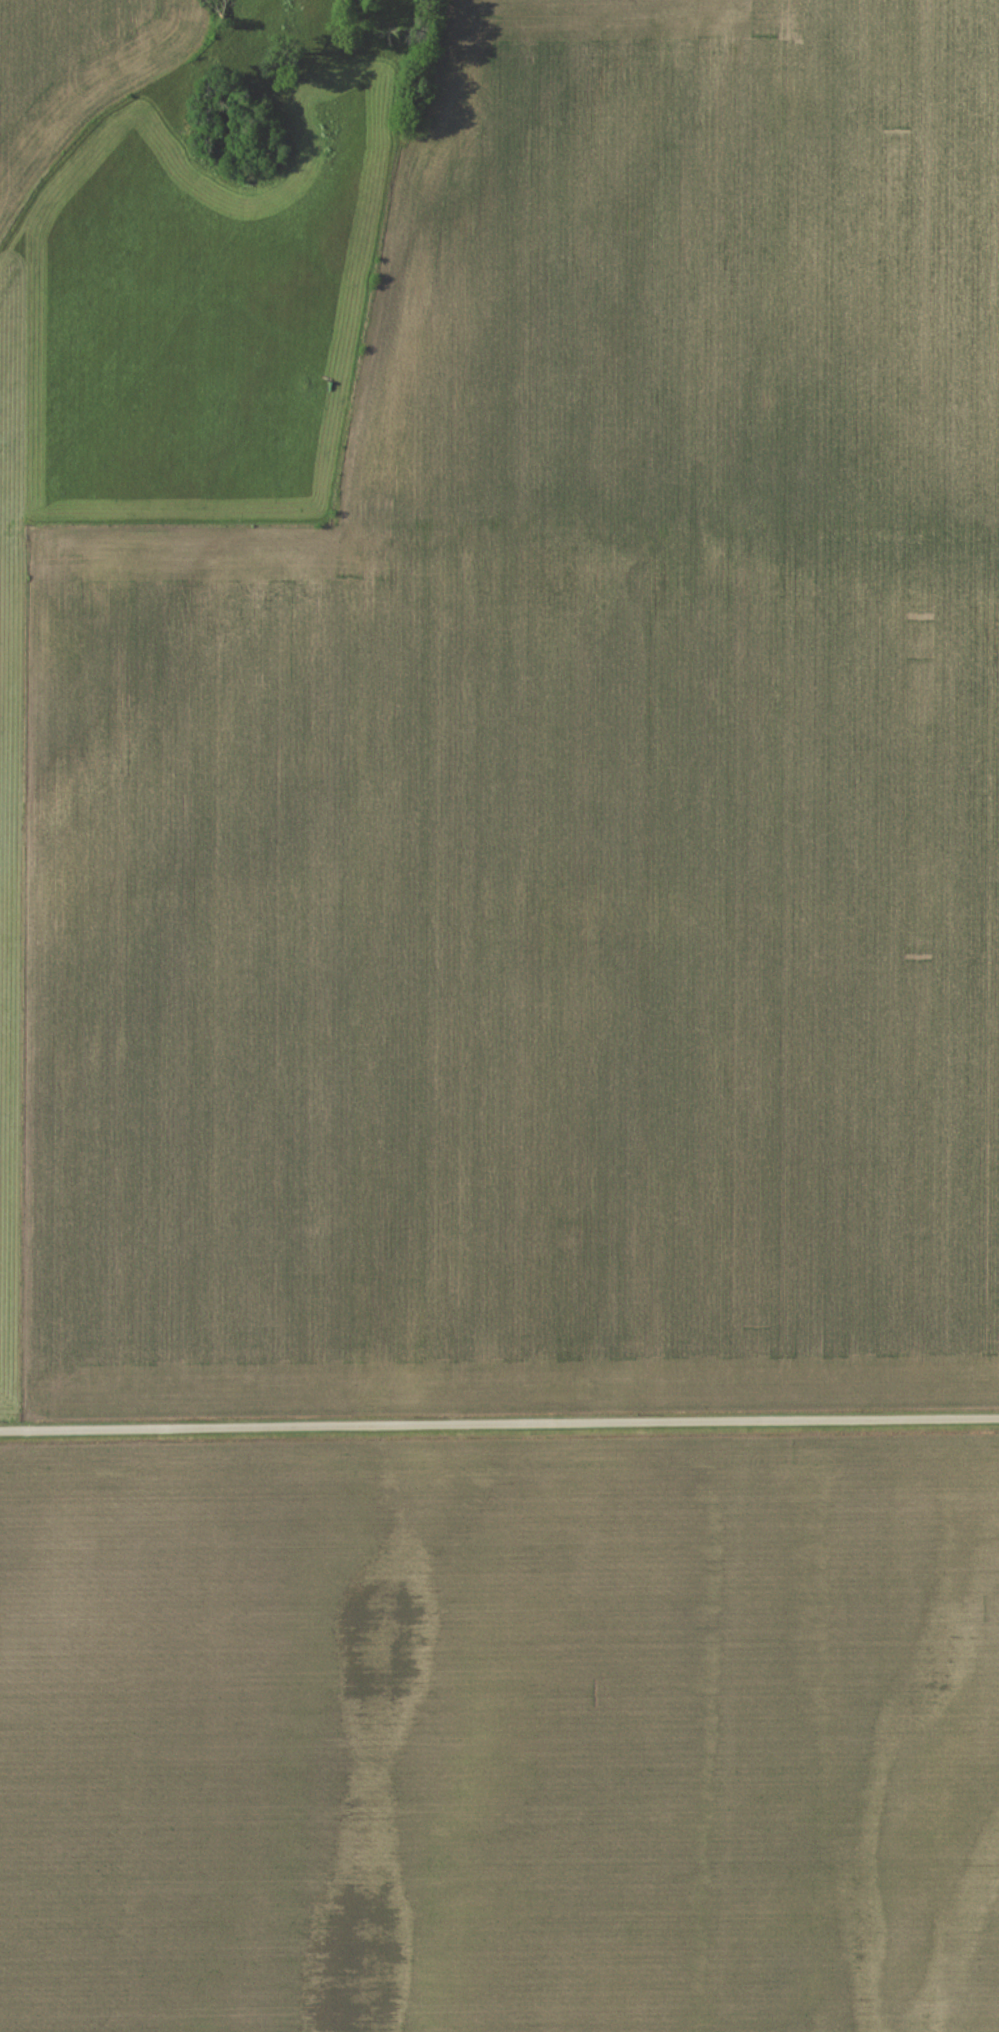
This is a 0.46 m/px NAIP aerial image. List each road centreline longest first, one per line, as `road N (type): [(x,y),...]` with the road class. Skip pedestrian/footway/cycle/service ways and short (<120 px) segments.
road 1 (residential): [(0,1432),(998,1421)]

